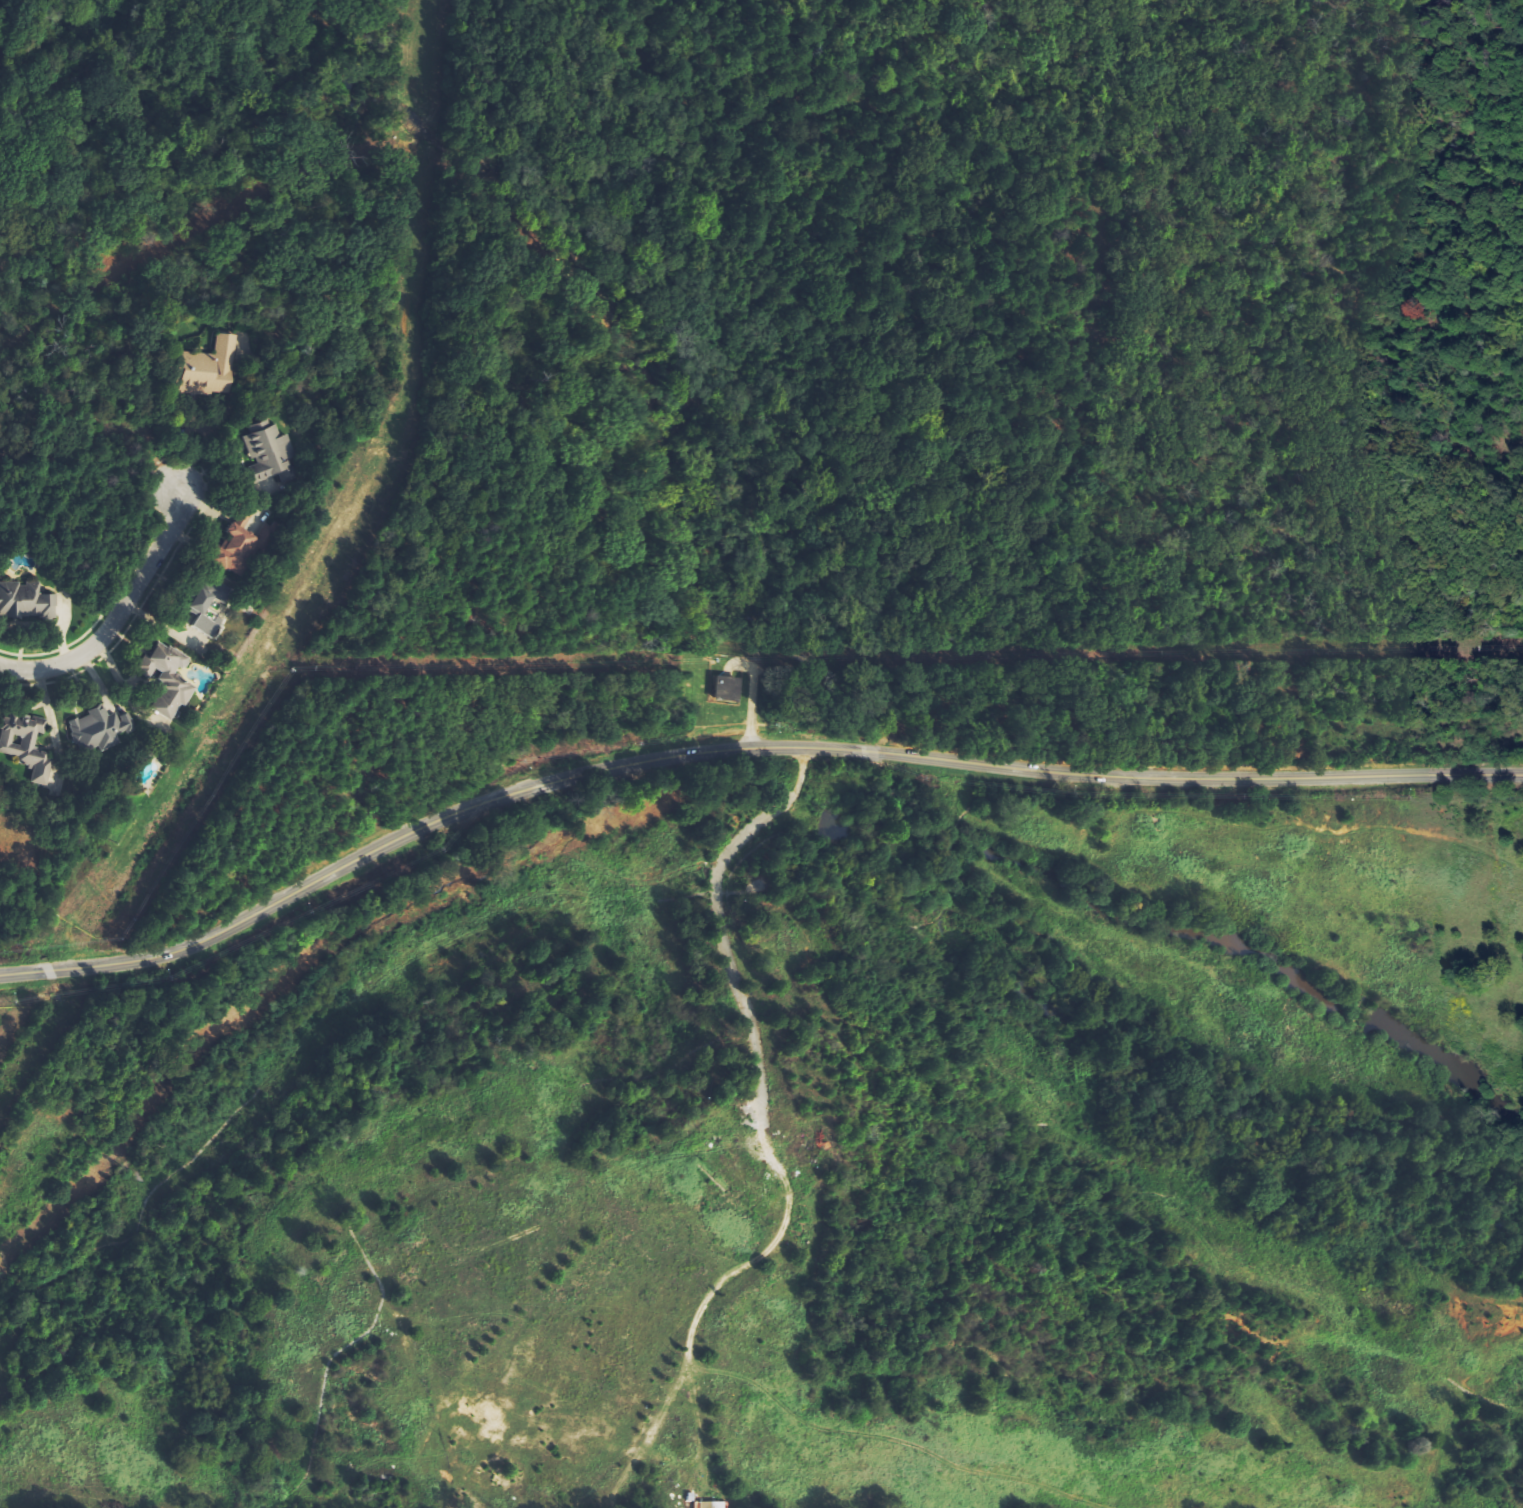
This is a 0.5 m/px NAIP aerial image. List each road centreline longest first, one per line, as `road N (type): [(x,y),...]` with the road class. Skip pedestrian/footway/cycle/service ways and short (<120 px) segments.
road 1 (tertiary): [(0,977),(169,954),(427,825),(532,787),(667,758),(813,748),(1111,778),(1522,775)]
road 2 (residential): [(0,669),(56,667),(99,640),(173,527),(172,487)]

